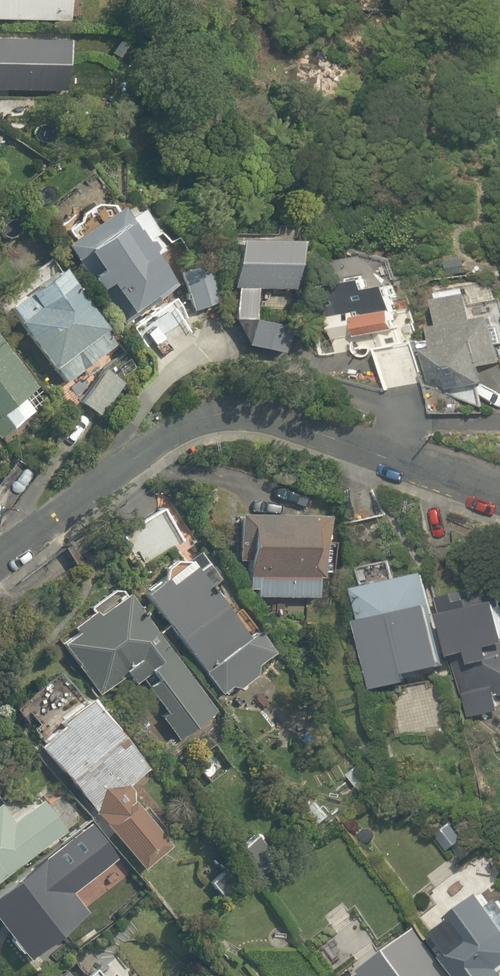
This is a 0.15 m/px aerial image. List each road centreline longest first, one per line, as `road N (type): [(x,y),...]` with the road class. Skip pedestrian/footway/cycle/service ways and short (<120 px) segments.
road 1 (residential): [(0,570),(195,432),(250,409),(499,490)]

